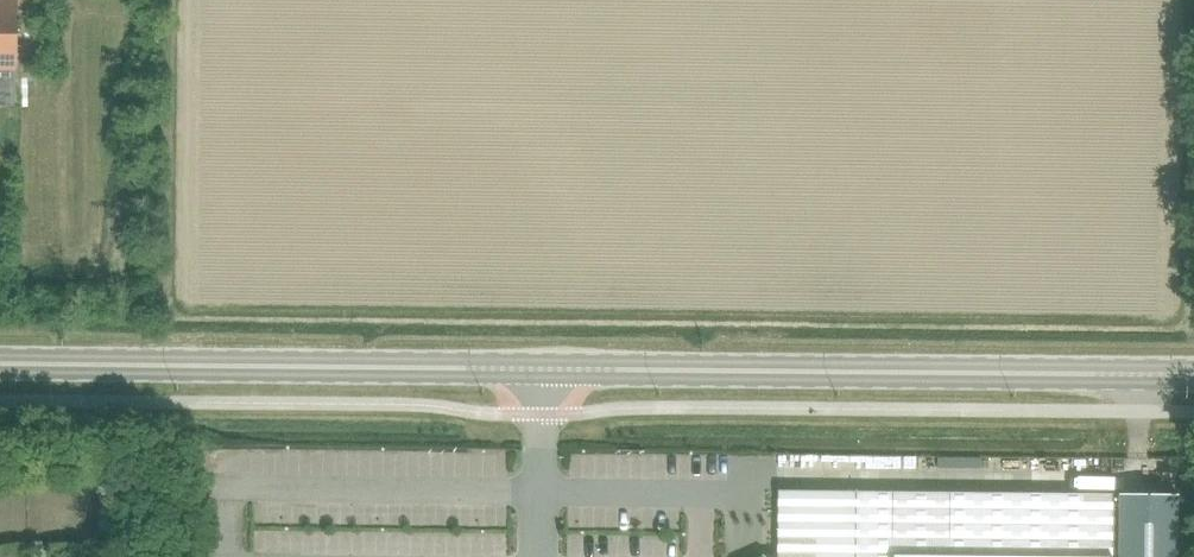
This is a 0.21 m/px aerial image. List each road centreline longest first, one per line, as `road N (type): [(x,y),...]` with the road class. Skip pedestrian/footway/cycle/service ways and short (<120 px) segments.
road 1 (primary): [(0,373),(1193,384)]
road 2 (primary): [(1193,368),(0,357)]

